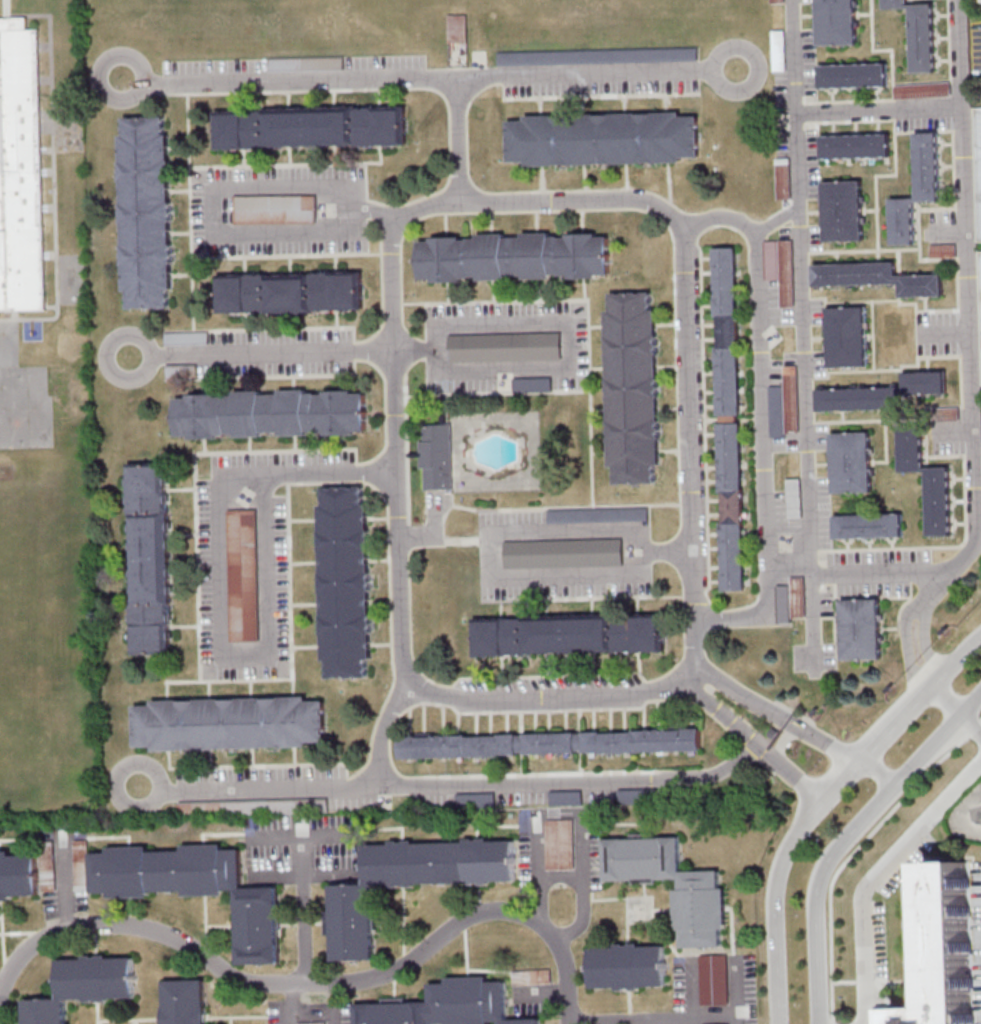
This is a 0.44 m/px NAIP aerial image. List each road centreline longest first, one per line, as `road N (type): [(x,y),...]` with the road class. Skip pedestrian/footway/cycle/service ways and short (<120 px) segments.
road 1 (residential): [(569,1023),(559,953),(538,925),(511,912),(475,916),(386,975),(330,984),(242,981),(153,933),(96,923),(30,948),(0,992)]
road 2 (residential): [(757,747),(704,778),(142,787)]
road 3 (residential): [(959,0),(976,536),(954,571),(921,598)]
road 4 (residential): [(120,77),(166,85),(457,82),(734,70)]
road 5 (residential): [(812,562),(793,0)]
road 6 (residential): [(682,230),(721,220),(756,234),(766,615),(695,625)]
road 7 (residential): [(682,679),(693,664),(695,625),(687,279),(682,230),(668,213)]
road 8 (residential): [(980,638),(821,799),(791,843),(772,905),(776,1023)]
road 9 (residential): [(400,221),(362,210),(349,187),(213,189),(213,235),(349,232),(362,210)]
road 10 (residential): [(413,685),(401,656),(392,297)]
road 11 (residential): [(821,1023),(821,885),(845,847),(980,698)]
road 12 (residential): [(668,213),(645,201),(427,208),(397,225),(392,297)]
road 13 (residential): [(392,352),(130,358)]
road 14 (residential): [(682,679),(638,694),(451,697)]
road 15 (residential): [(858,760),(693,664)]
road 16 (residential): [(682,679),(821,799)]
road 17 (residential): [(396,473),(216,476)]
road 18 (residential): [(798,116),(961,111)]
road 19 (residential): [(954,571),(812,576),(812,562)]
road 20 (residential): [(457,82),(460,203)]

